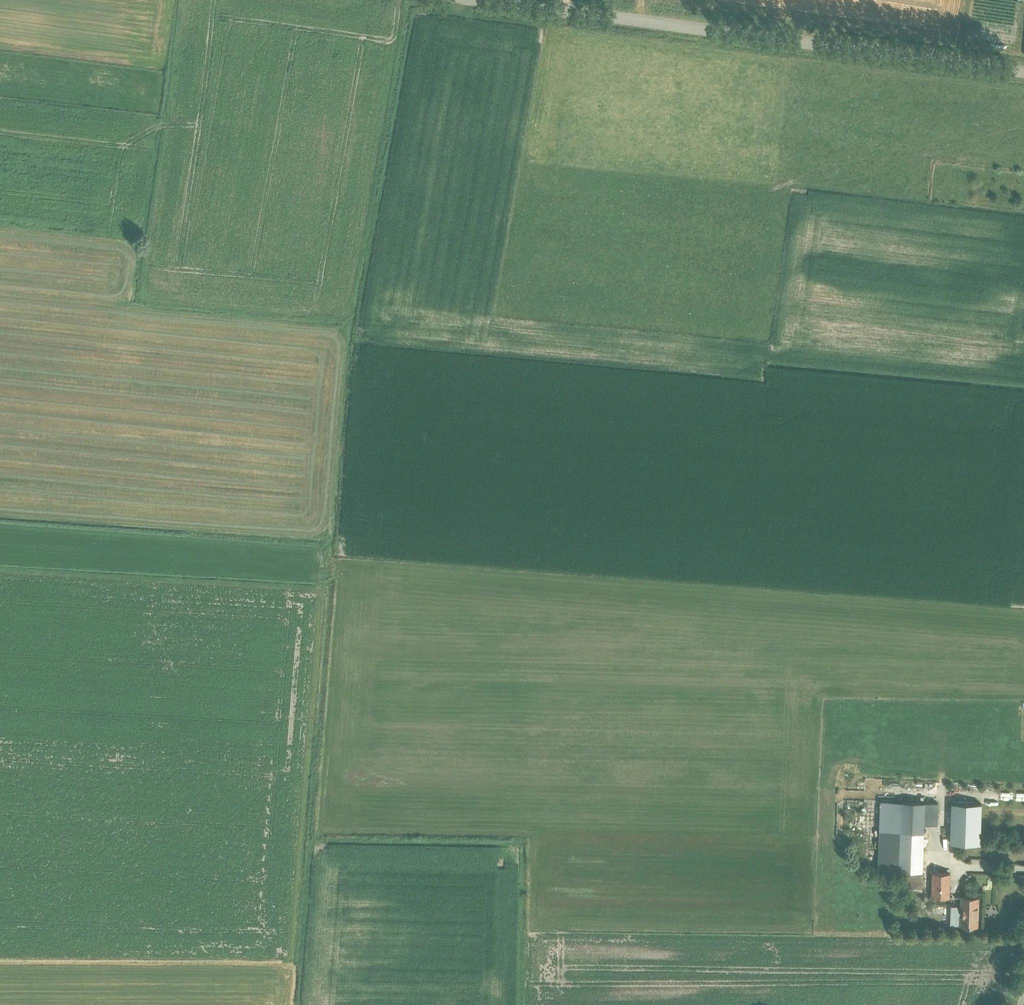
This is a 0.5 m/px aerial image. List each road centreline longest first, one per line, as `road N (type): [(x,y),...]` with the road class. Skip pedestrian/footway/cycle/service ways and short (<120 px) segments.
road 1 (tertiary): [(1023,73),(480,0)]

